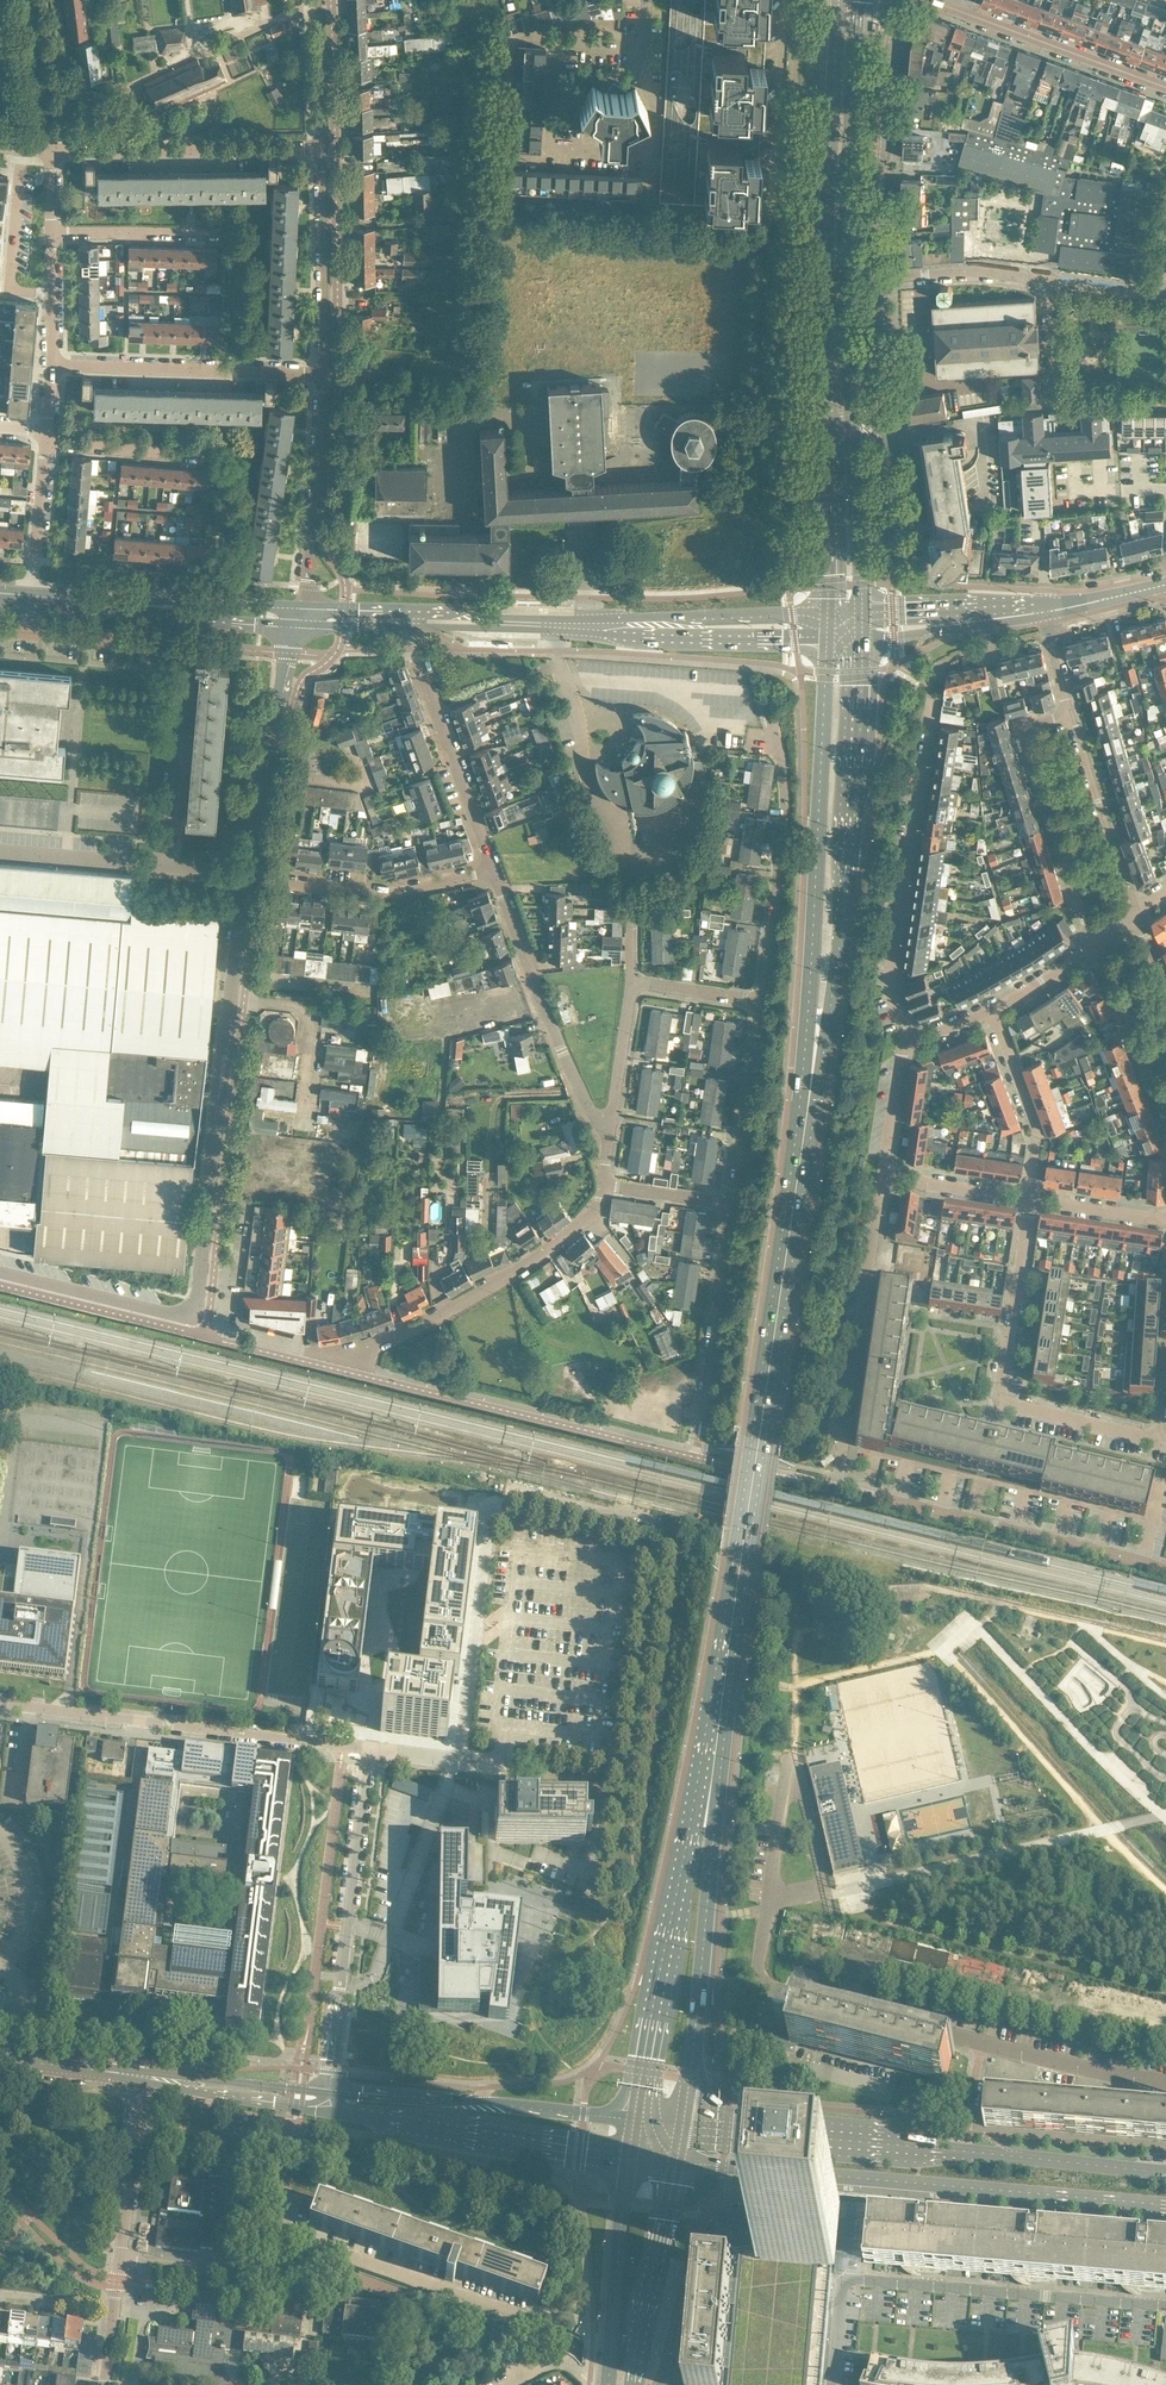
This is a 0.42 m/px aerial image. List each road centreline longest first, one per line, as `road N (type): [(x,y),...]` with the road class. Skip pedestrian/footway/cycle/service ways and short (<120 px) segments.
road 1 (secondary): [(686,2125),(738,1630),(845,903),(861,635)]
road 2 (secondary): [(828,637),(801,1092),(735,1551),(633,2120)]
road 3 (secondary): [(839,0),(824,310),(828,613)]
road 4 (tertiary): [(677,2165),(1165,2205)]
road 5 (residential): [(604,1187),(592,1214),(527,1270),(349,1357),(209,1327),(191,1311)]
road 6 (residential): [(121,2259),(287,2280),(298,2274),(310,2241),(525,2313)]
road 7 (unclassified): [(191,1311),(247,877)]
road 8 (secondary): [(855,433),(859,0)]
road 9 (unclassified): [(368,1754),(0,1706)]
road 10 (residential): [(1159,1441),(1001,1401),(1028,1199)]
road 11 (unclassified): [(907,1045),(887,987),(930,702)]
road 12 (residential): [(835,1488),(1165,1568)]
road 13 (unclassified): [(329,2091),(368,1754)]
road 14 (residential): [(643,44),(653,155),(550,150),(561,41)]
road 15 (residential): [(1165,2306),(847,2278)]
road 16 (unclassified): [(881,1176),(835,1488)]
road 17 (tertiary): [(326,2110),(628,2161)]
road 18 (tertiary): [(633,2120),(329,2091)]
road 19 (unclassified): [(769,1905),(793,1755),(820,1886)]
road 20 (residential): [(609,1131),(590,1117),(493,874)]
road 21 (unclassified): [(879,279),(899,0)]
road 22 (residential): [(1070,713),(1028,726),(1023,747),(1095,947)]
road 23 (tertiary): [(962,2152),(686,2125)]
road 24 (residential): [(758,1002),(784,804),(781,760),(768,731)]
road 25 (residential): [(49,149),(321,148)]
road 26 (residential): [(324,372),(53,365)]
road 27 (unclassified): [(1055,386),(1048,290),(1034,280),(979,271),(879,279)]
road 28 (residential): [(493,874),(410,626)]
road 29 (unclassified): [(247,877),(298,628)]
road 30 (residential): [(247,877),(382,893),(493,874)]
road 31 (residential): [(983,2043),(778,1992),(758,1978)]
road 32 (residential): [(304,606),(324,372)]
road 33 (unclassified): [(462,1765),(489,1533)]
road 34 (residential): [(1165,86),(953,8)]
road 35 (residential): [(324,372),(321,148)]
road 36 (secondary): [(628,2161),(607,2384)]
road 37 (secondary): [(631,2384),(677,2165)]
road 38 (unclassified): [(162,868),(180,646)]
road 39 (tertiary): [(828,613),(613,627)]
road 40 (tertiary): [(613,627),(828,637)]
road 41 (residential): [(701,1417),(729,1205)]
road 42 (residential): [(1138,914),(1070,713)]
road 43 (residential): [(729,1205),(758,1002)]
road 44 (tertiary): [(1165,2172),(962,2152)]
road 45 (unclassified): [(191,1311),(177,1316),(0,1273)]
road 46 (residential): [(1028,1199),(1038,1135),(994,1013)]
road 47 (residential): [(1095,947),(1165,1125)]
road 48 (residential): [(1165,2082),(983,2043)]
road 49 (unclassified): [(121,2259),(142,2076)]
road 50 (secondary): [(862,612),(855,433)]
road 51 (residential): [(224,234),(51,233)]
road 52 (residential): [(215,460),(46,446)]
road 53 (unclassified): [(162,868),(0,853)]
road 54 (tertiary): [(329,2091),(169,2081)]
road 55 (tertiary): [(169,2081),(326,2110)]
road 56 (tertiary): [(304,606),(149,606)]
road 57 (residential): [(180,646),(29,632)]
road 58 (residential): [(32,596),(46,446)]
road 59 (tertiary): [(149,606),(298,628)]
road 60 (residential): [(609,1131),(632,983)]
road 61 (residential): [(1028,1199),(881,1176)]
road 62 (unclassified): [(885,427),(879,279)]
road 63 (residential): [(321,148),(318,0)]
road 64 (tertiary): [(142,2076),(0,2059)]
road 65 (residential): [(1165,1220),(1028,1199)]
road 66 (unclassified): [(907,1045),(881,1176)]
road 67 (residential): [(53,365),(51,233)]
road 68 (residential): [(758,1002),(632,983)]
road 69 (tertiary): [(1040,608),(1165,585)]
road 70 (residential): [(729,1205),(604,1187)]
road 71 (residential): [(994,1013),(1095,947)]

